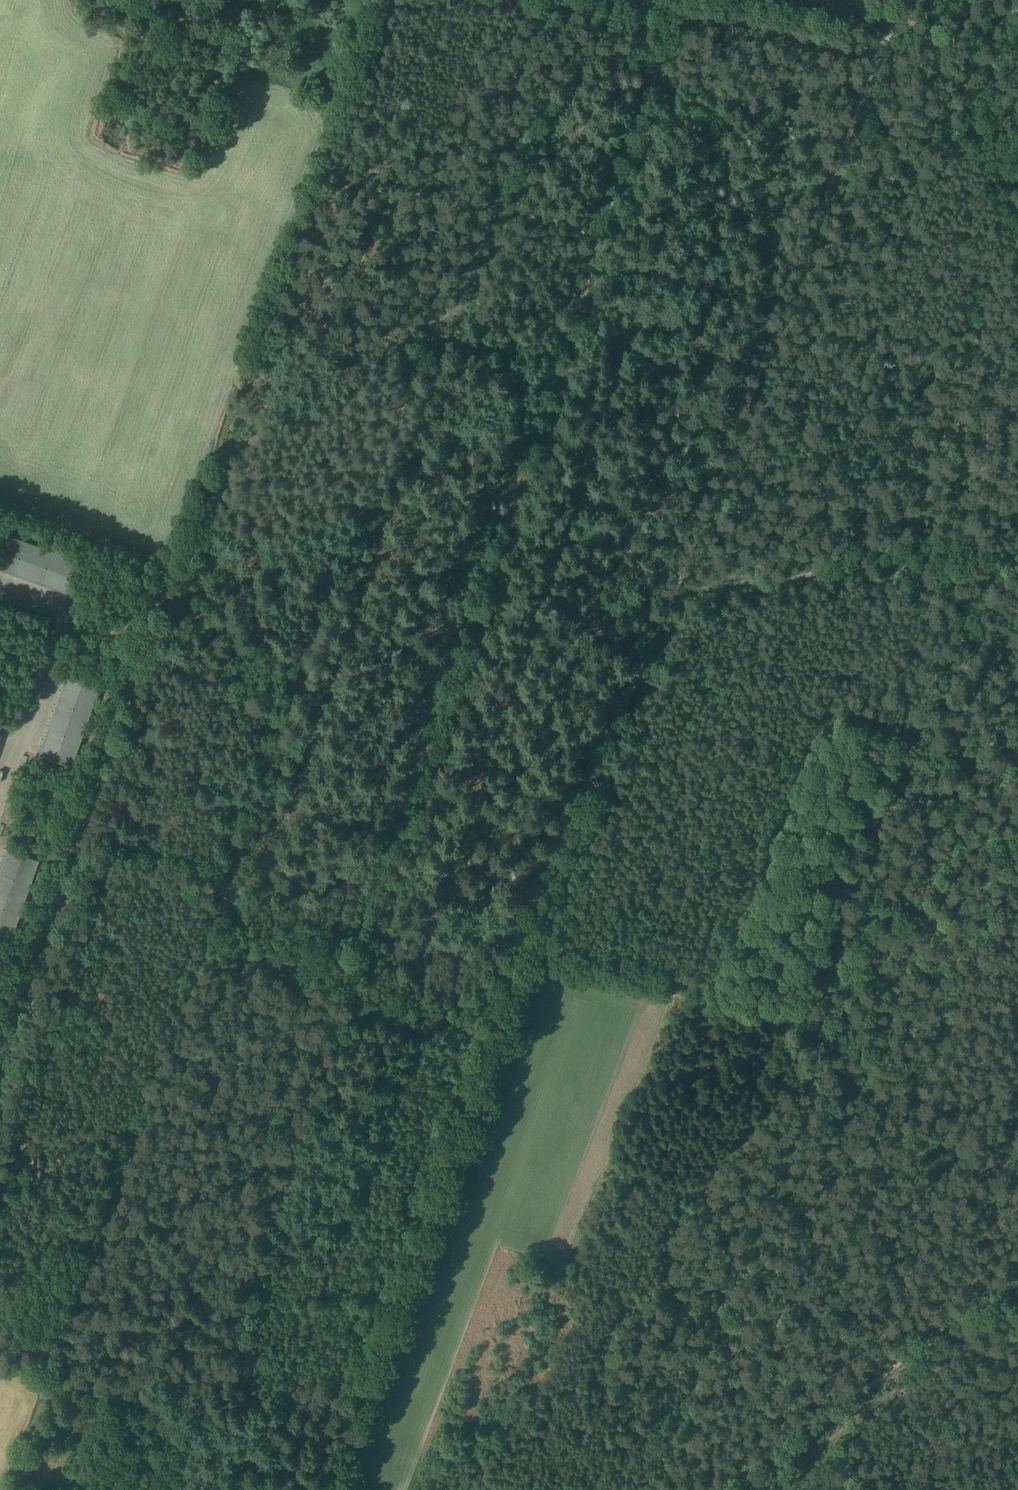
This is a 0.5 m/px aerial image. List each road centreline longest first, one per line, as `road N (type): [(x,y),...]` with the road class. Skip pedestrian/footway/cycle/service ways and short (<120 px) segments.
road 1 (track): [(892,0),(673,582),(569,778),(312,1489)]
road 2 (track): [(594,0),(541,102),(477,265),(405,398),(229,878),(318,964),(478,1025)]
road 3 (track): [(731,1489),(899,1339),(1017,1254)]
road 4 (track): [(1017,517),(673,582)]
road 5 (track): [(1017,11),(882,33)]

